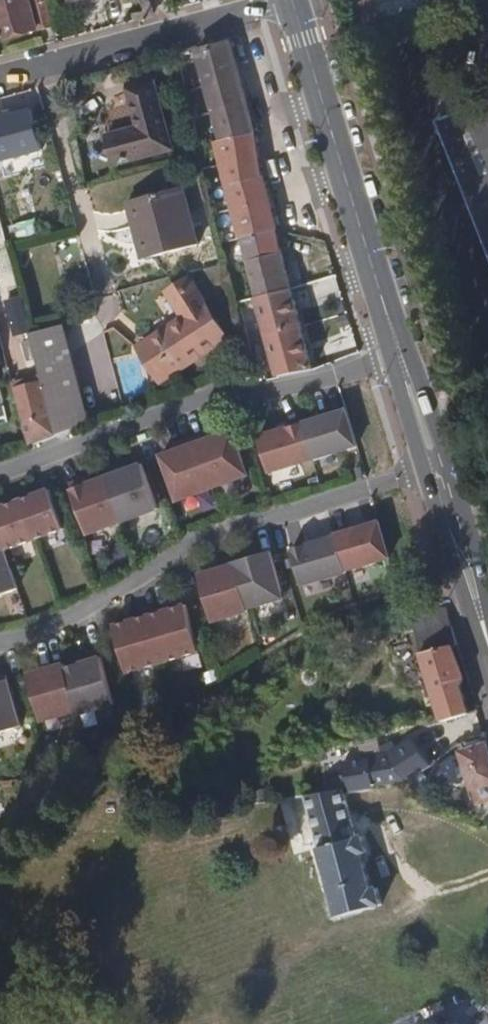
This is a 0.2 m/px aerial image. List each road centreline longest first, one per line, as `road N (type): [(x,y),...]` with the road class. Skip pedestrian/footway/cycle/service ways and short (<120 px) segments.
road 1 (residential): [(430,467),(190,543),(39,634),(0,639)]
road 2 (residential): [(0,470),(226,389),(281,387),(397,355)]
road 3 (tertiary): [(294,0),(397,355)]
road 4 (tertiary): [(430,467),(487,637)]
road 5 (residential): [(165,30),(0,76)]
road 6 (residential): [(292,0),(165,30)]

